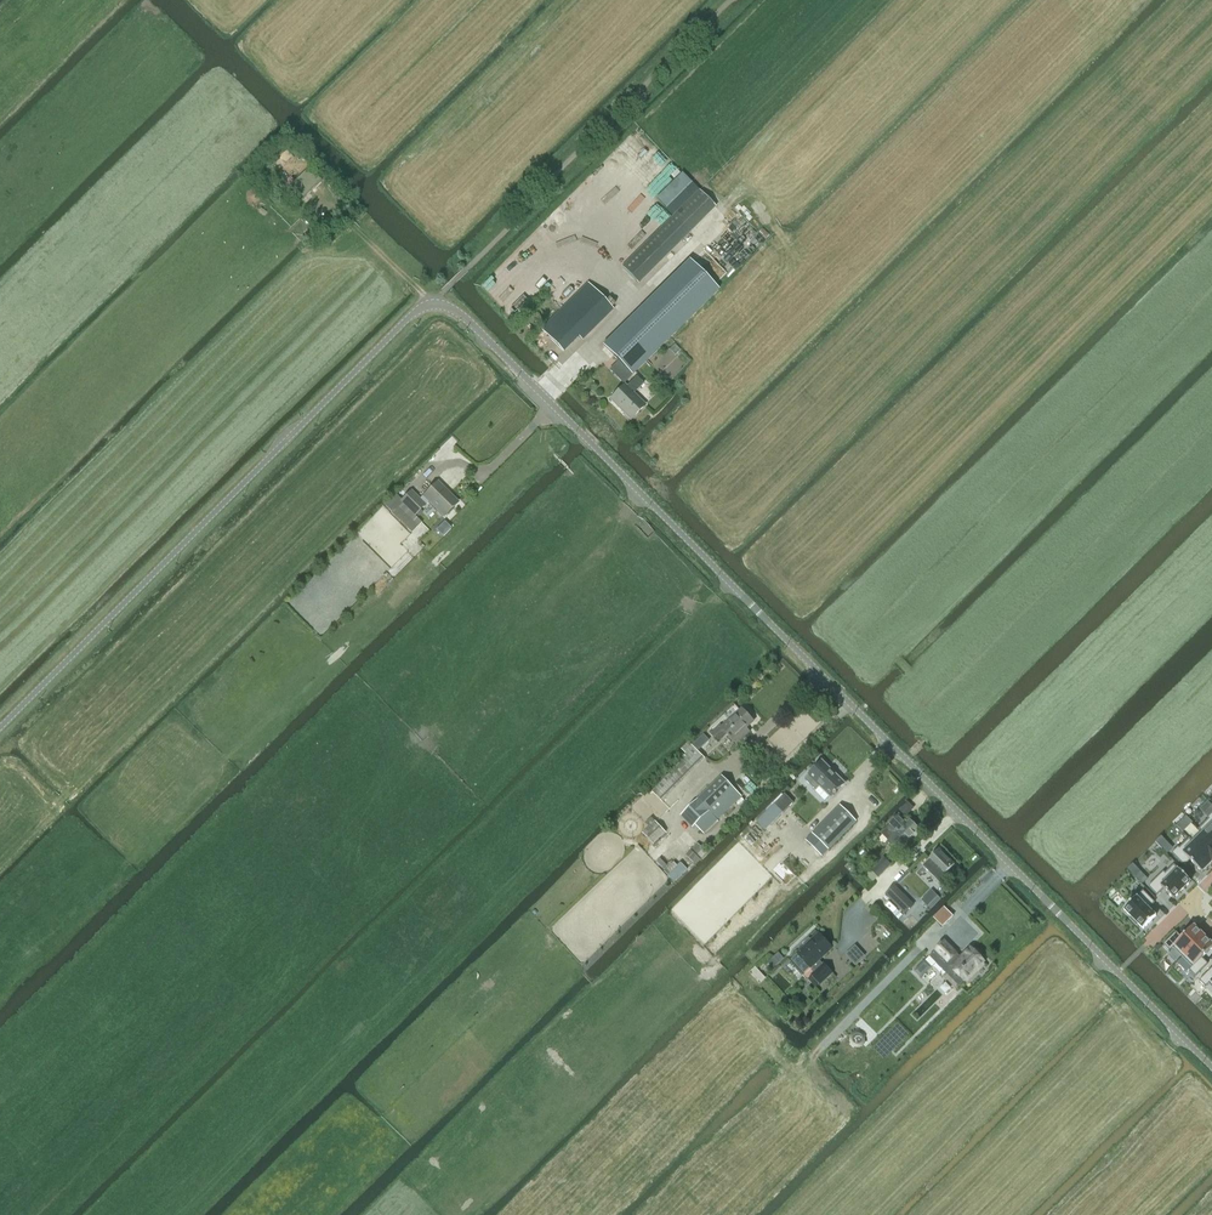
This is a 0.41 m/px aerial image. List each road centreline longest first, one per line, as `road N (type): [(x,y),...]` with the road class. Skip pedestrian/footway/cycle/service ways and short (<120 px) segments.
road 1 (unclassified): [(1118,973),(462,316),(434,305)]
road 2 (unclassified): [(0,727),(409,317),(434,305)]
road 3 (unclassified): [(1211,1067),(1118,973)]
road 4 (track): [(428,306),(340,215)]

